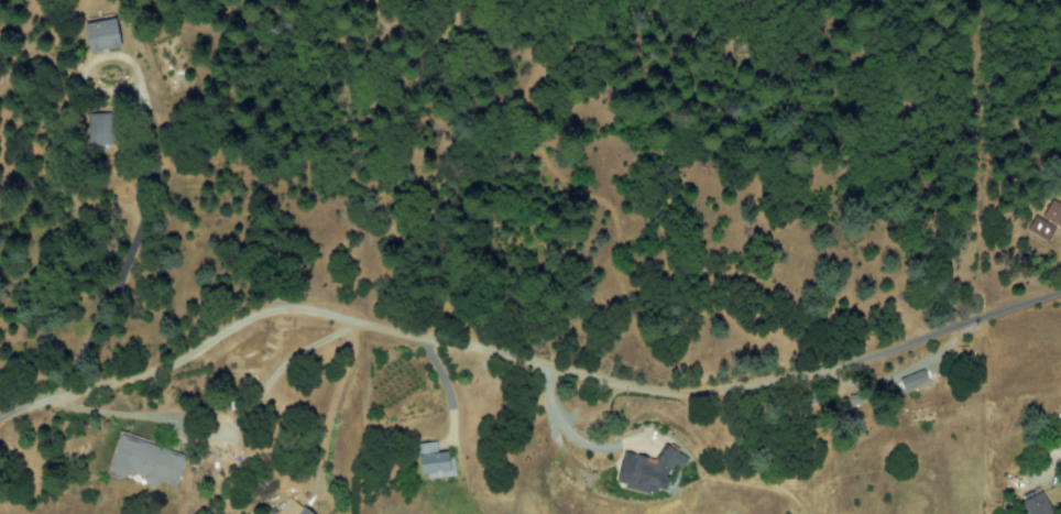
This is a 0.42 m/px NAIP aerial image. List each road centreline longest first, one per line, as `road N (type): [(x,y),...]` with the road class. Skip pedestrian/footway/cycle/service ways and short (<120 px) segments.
road 1 (residential): [(1060,292),(822,376),(661,392),(305,307),(267,311),(163,372),(0,422)]

